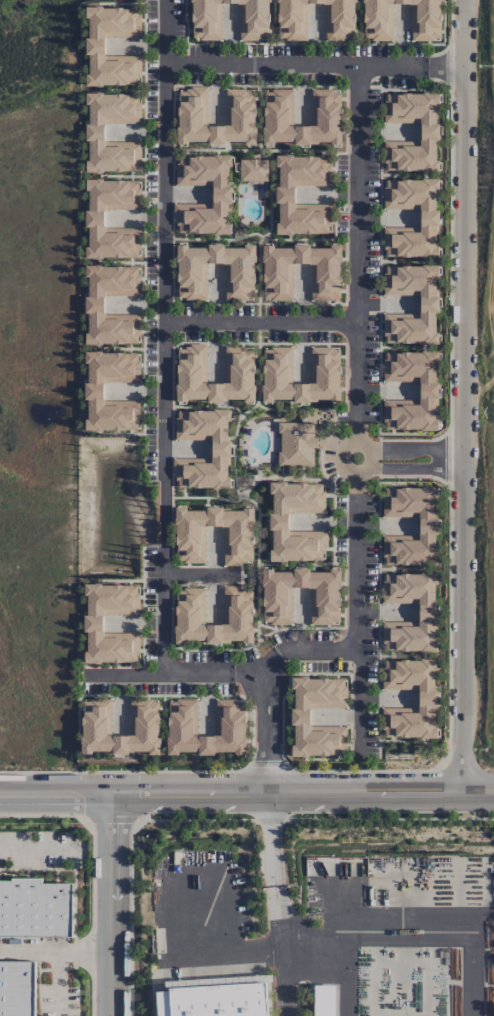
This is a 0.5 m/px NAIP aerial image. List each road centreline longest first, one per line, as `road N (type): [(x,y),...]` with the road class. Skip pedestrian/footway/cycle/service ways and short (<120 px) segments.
road 1 (residential): [(463,795),(465,0)]
road 2 (tertiary): [(493,795),(0,795)]
road 3 (residential): [(112,1015),(113,796)]

